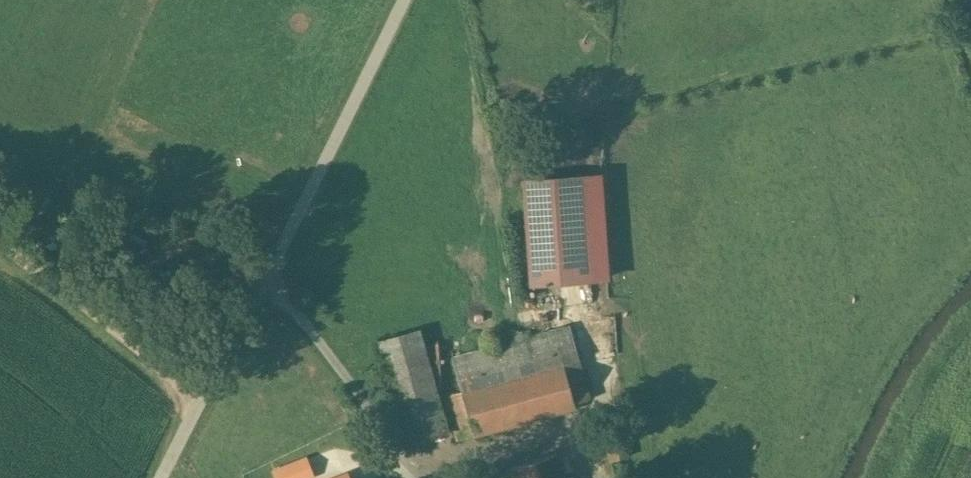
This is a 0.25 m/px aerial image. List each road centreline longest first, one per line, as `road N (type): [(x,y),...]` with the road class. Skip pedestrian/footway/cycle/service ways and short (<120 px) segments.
road 1 (unclassified): [(403,0),(162,477)]
road 2 (track): [(0,245),(204,393)]

